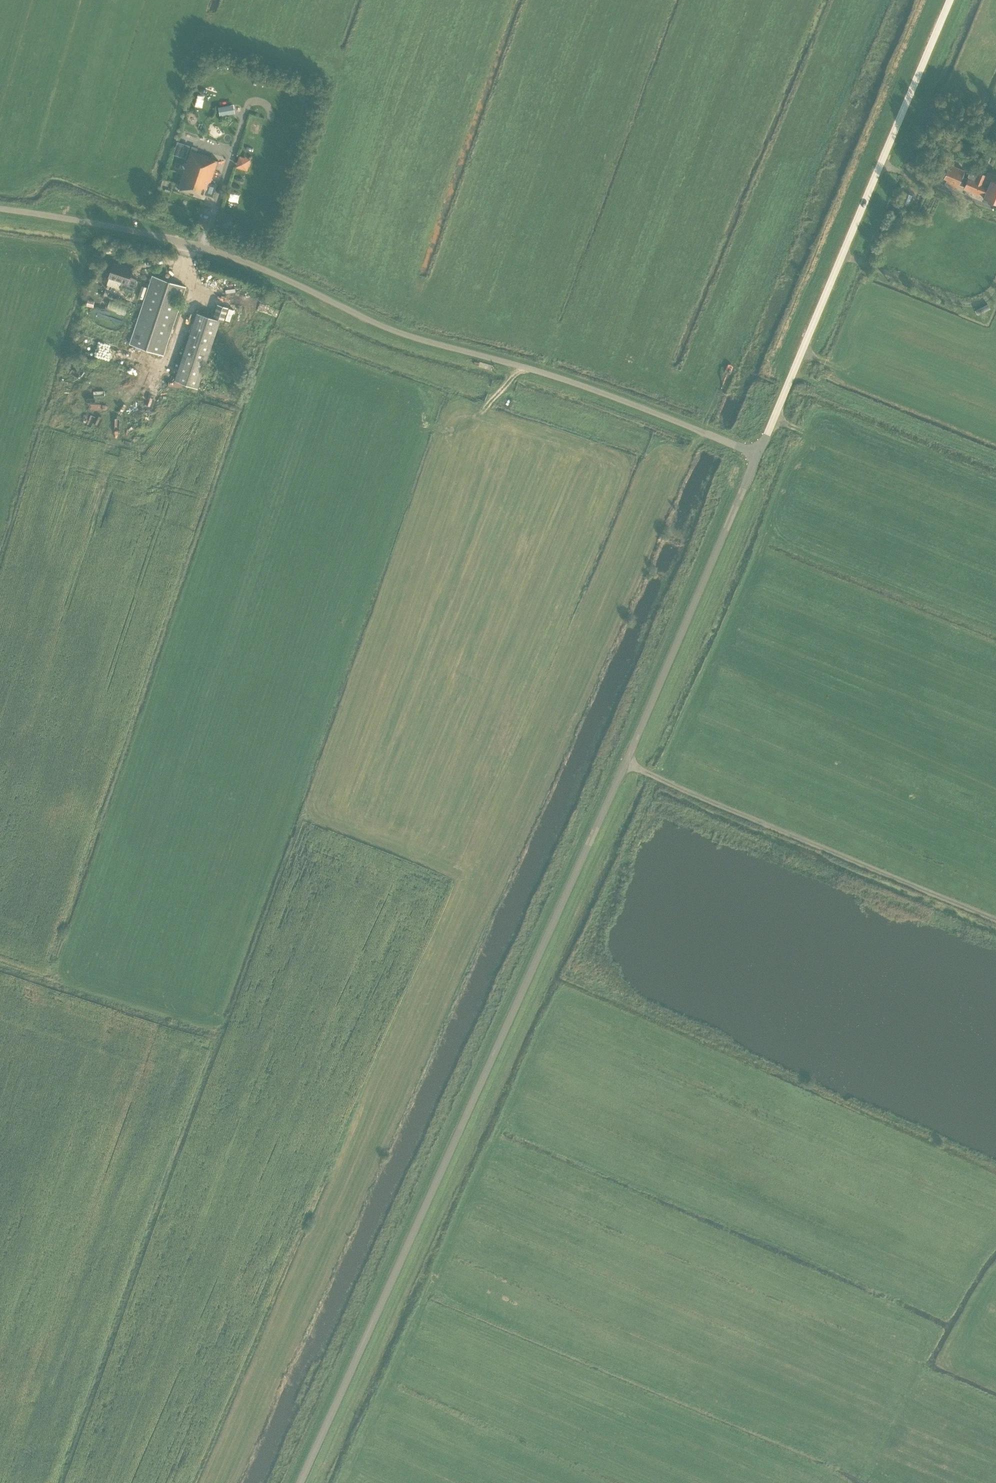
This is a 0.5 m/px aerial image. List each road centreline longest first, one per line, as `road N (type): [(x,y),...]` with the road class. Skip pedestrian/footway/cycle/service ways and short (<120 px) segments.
road 1 (unclassified): [(299,1482),(757,454)]
road 2 (unclassified): [(0,208),(244,261),(379,325),(562,379),(757,454)]
road 3 (unclassified): [(757,454),(948,0)]

